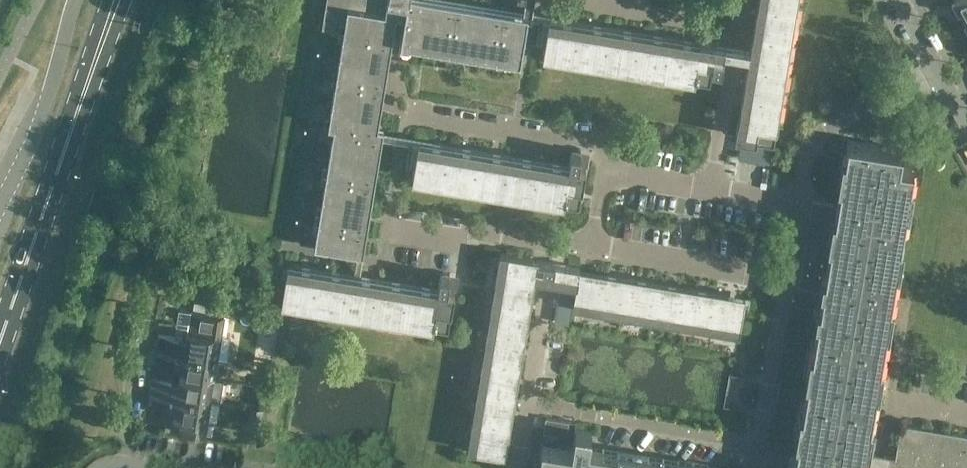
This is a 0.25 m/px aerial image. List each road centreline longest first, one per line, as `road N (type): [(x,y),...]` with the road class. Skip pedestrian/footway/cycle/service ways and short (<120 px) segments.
road 1 (residential): [(528,403),(759,441),(786,279)]
road 2 (primary): [(0,339),(106,36)]
road 3 (residential): [(414,115),(601,144),(613,174)]
road 4 (residential): [(382,230),(462,244),(487,232),(590,250)]
road 5 (residential): [(798,203),(810,139),(934,65)]
road 6 (residential): [(590,250),(786,279)]
road 7 (residential): [(713,191),(743,0)]
road 8 (residential): [(115,465),(142,315)]

